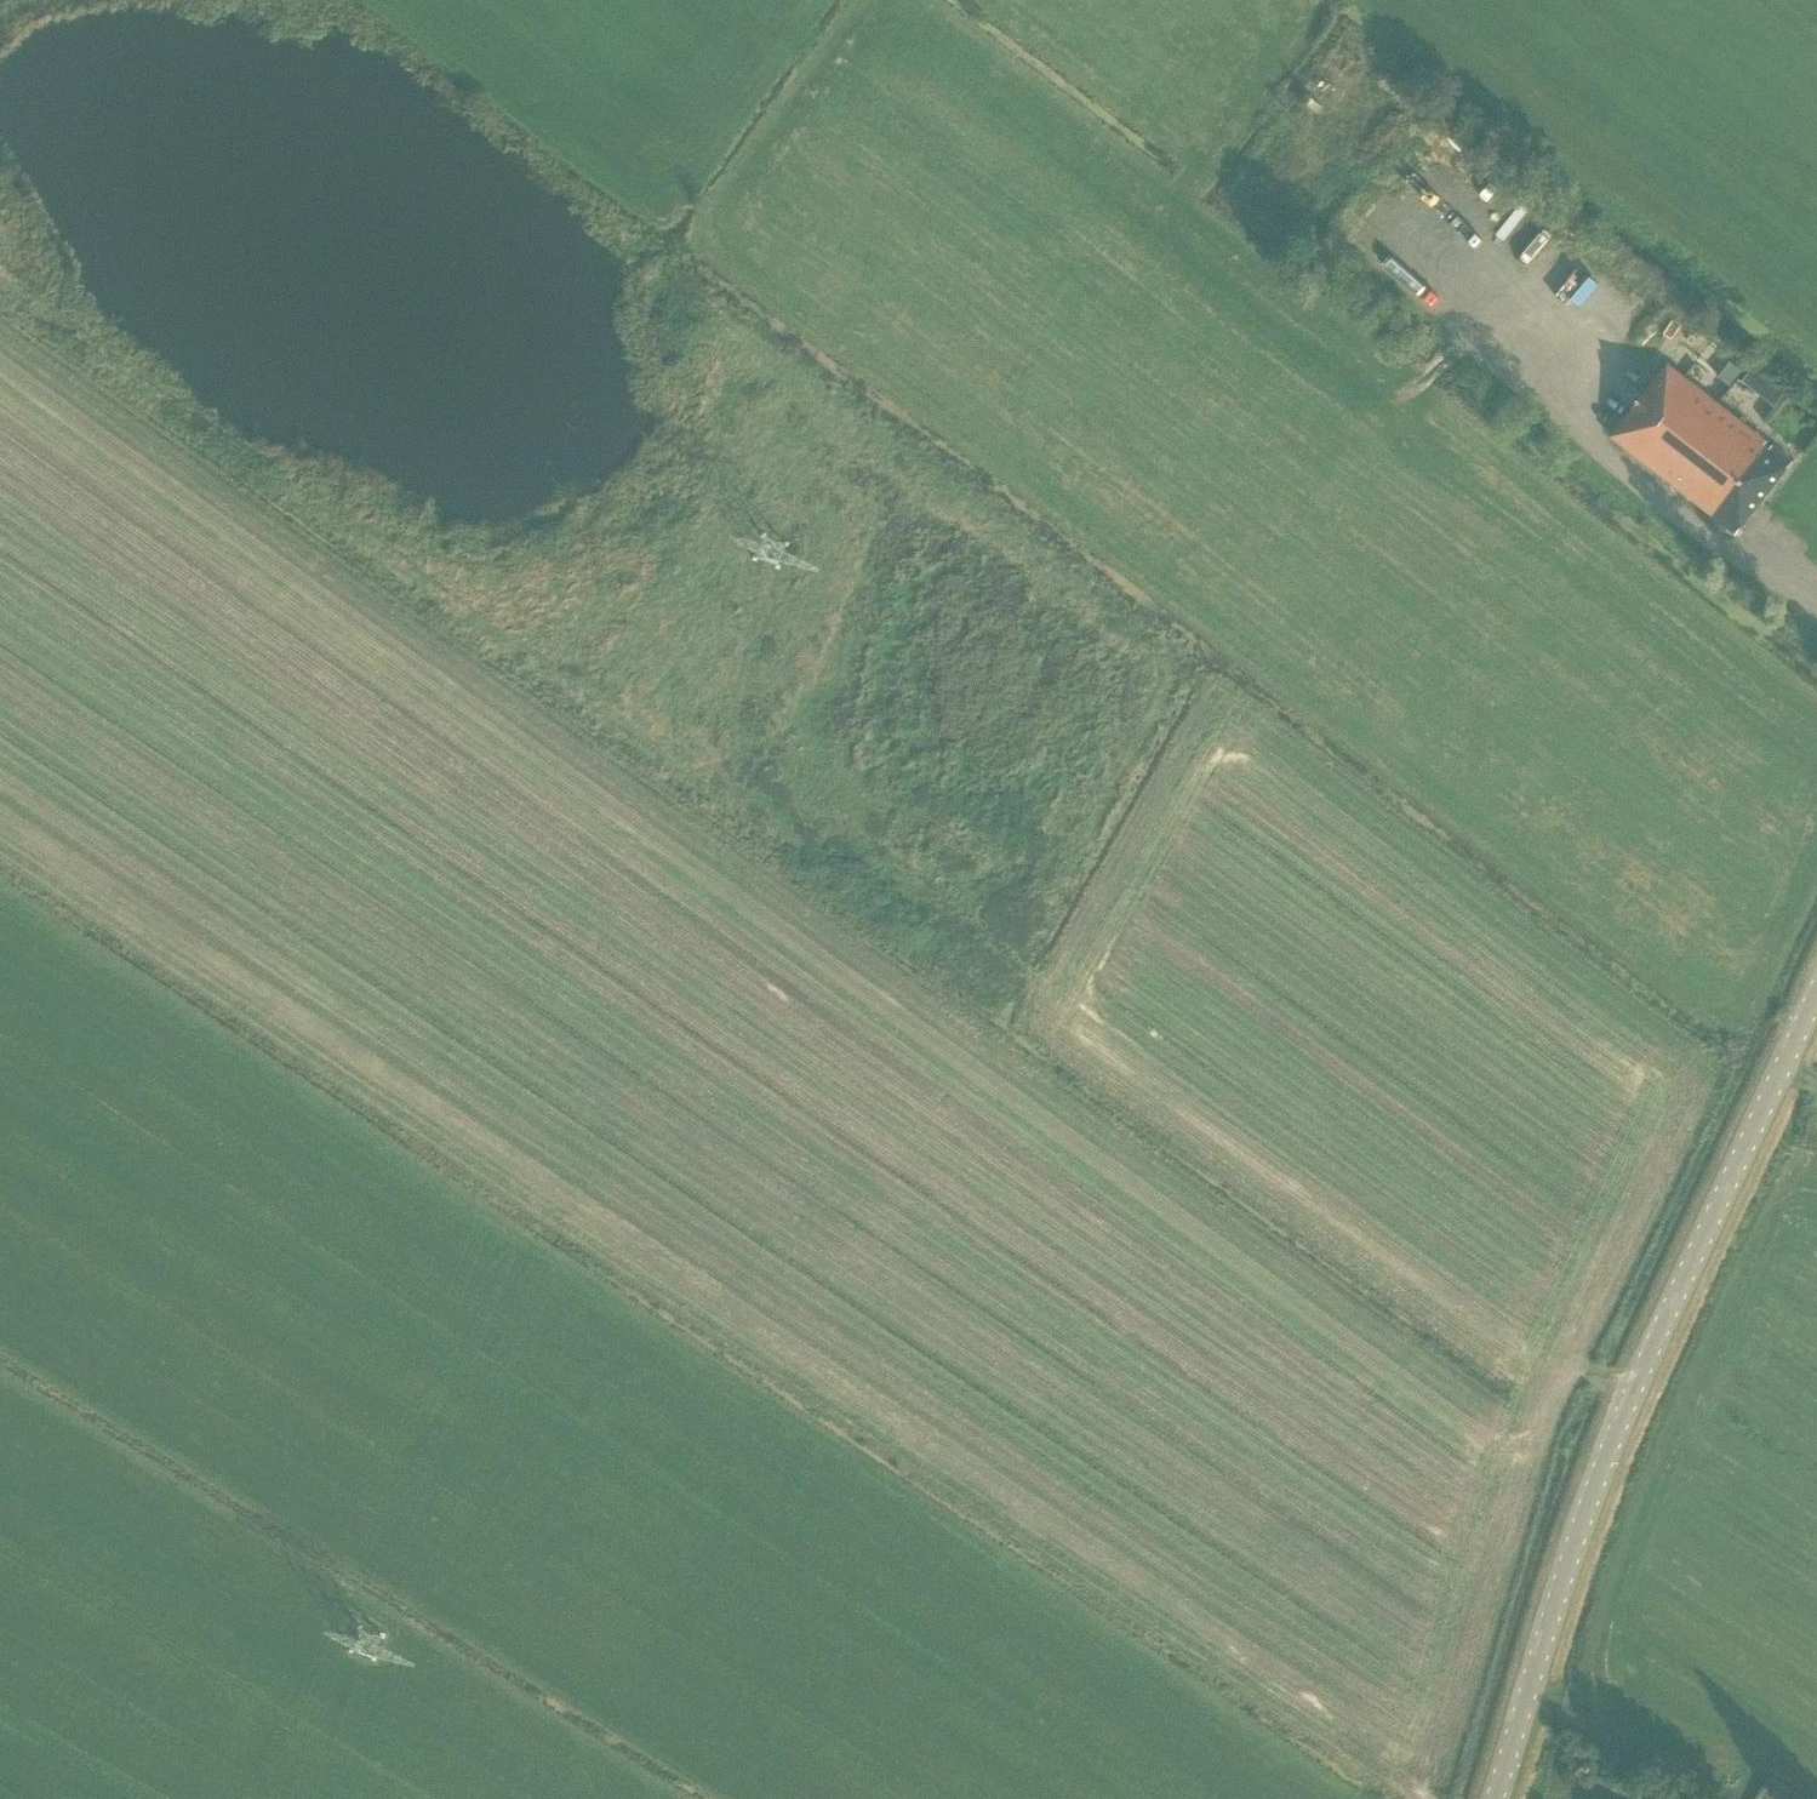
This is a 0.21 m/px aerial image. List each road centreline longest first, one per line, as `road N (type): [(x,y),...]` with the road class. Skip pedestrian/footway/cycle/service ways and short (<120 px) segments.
road 1 (tertiary): [(1498,1798),(1619,1421),(1816,989)]

